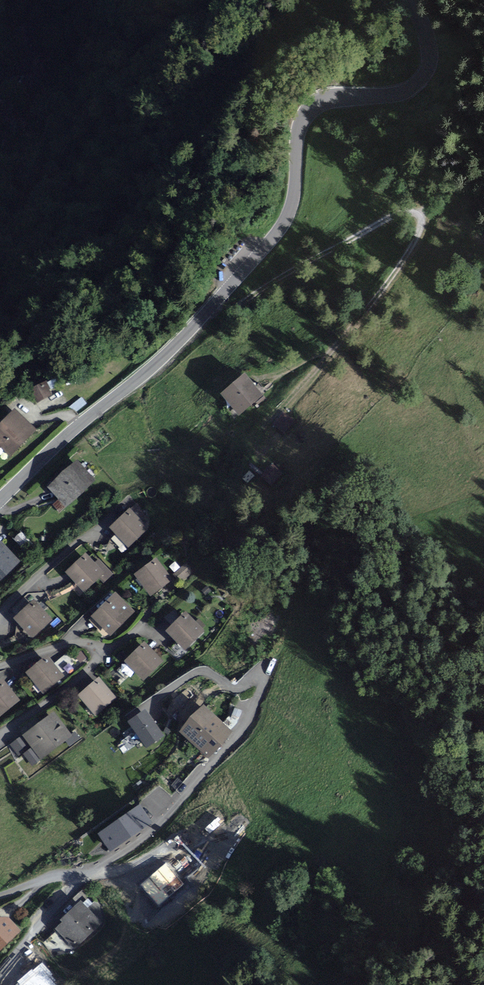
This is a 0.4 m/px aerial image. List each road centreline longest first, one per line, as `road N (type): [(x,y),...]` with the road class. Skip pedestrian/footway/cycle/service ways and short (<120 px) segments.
road 1 (tertiary): [(0,500),(157,363),(274,236),(290,209),(298,131),(313,108),(400,93),(421,81),(428,52),(412,0)]
road 2 (track): [(294,397),(409,256),(420,233),(416,218),(393,219),(229,312),(208,311)]
road 3 (residential): [(0,896),(56,878),(77,884),(0,971)]
road 4 (residential): [(0,667),(65,646),(110,648),(156,604)]
road 5 (residential): [(108,523),(0,613)]

